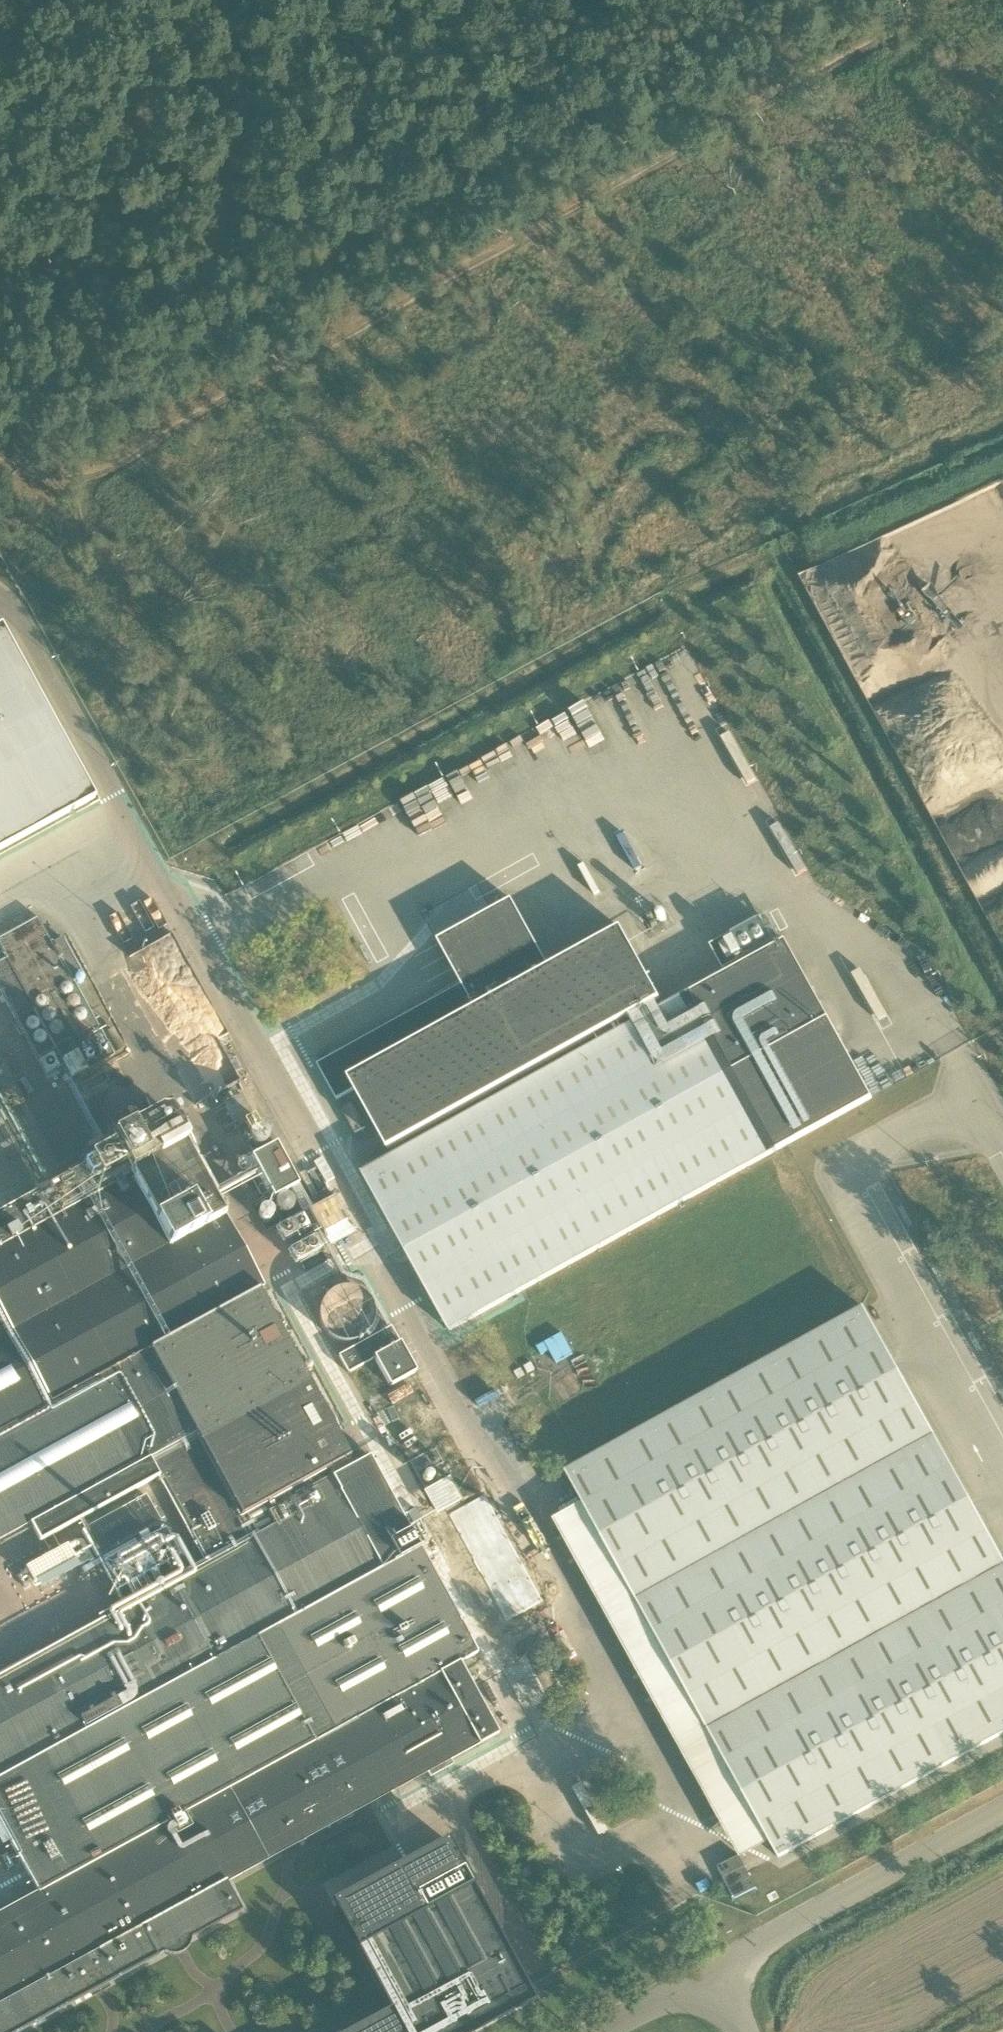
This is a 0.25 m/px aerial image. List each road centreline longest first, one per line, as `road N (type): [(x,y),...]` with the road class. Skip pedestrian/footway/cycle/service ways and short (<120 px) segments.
road 1 (track): [(923,0),(152,430),(50,457)]
road 2 (unclassified): [(709,1967),(1002,1809)]
road 3 (track): [(1002,608),(977,643),(1002,738)]
road 4 (unclassified): [(593,2031),(709,1967)]

